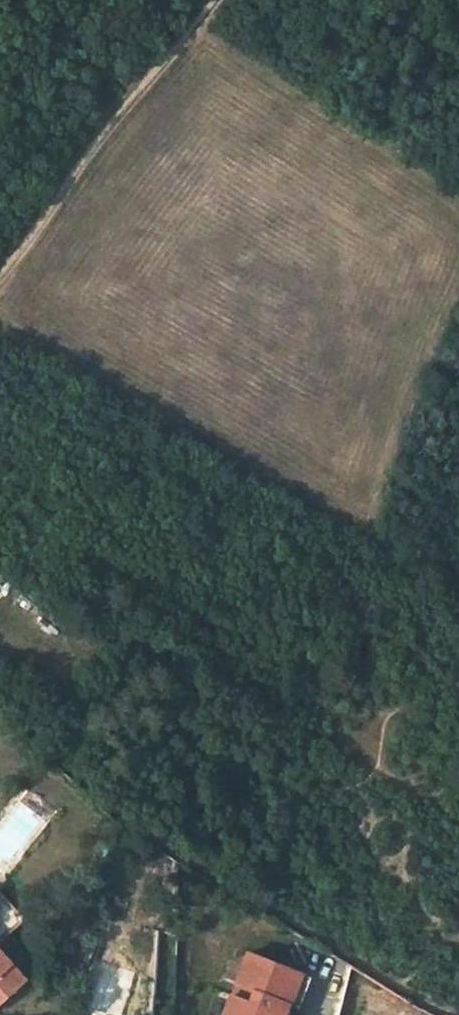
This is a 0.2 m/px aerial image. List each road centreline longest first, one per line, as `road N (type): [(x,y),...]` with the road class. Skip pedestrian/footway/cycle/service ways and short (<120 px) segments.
road 1 (track): [(447,1014),(242,896),(61,763),(0,702)]
road 2 (track): [(0,284),(218,0)]

